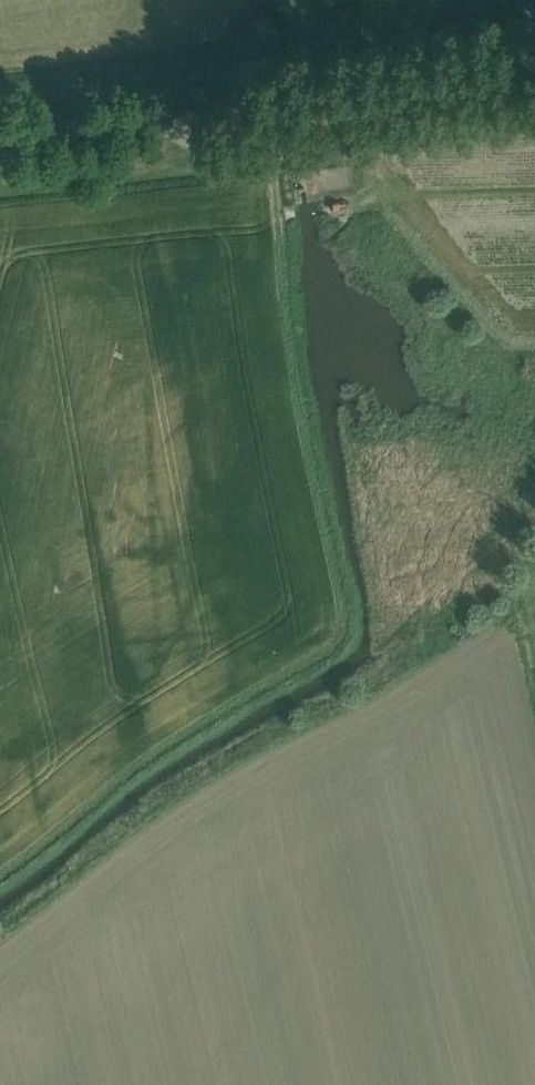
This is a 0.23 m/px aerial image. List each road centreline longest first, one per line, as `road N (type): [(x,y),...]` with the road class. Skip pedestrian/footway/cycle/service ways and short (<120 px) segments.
road 1 (unclassified): [(0,124),(226,94),(534,76)]

